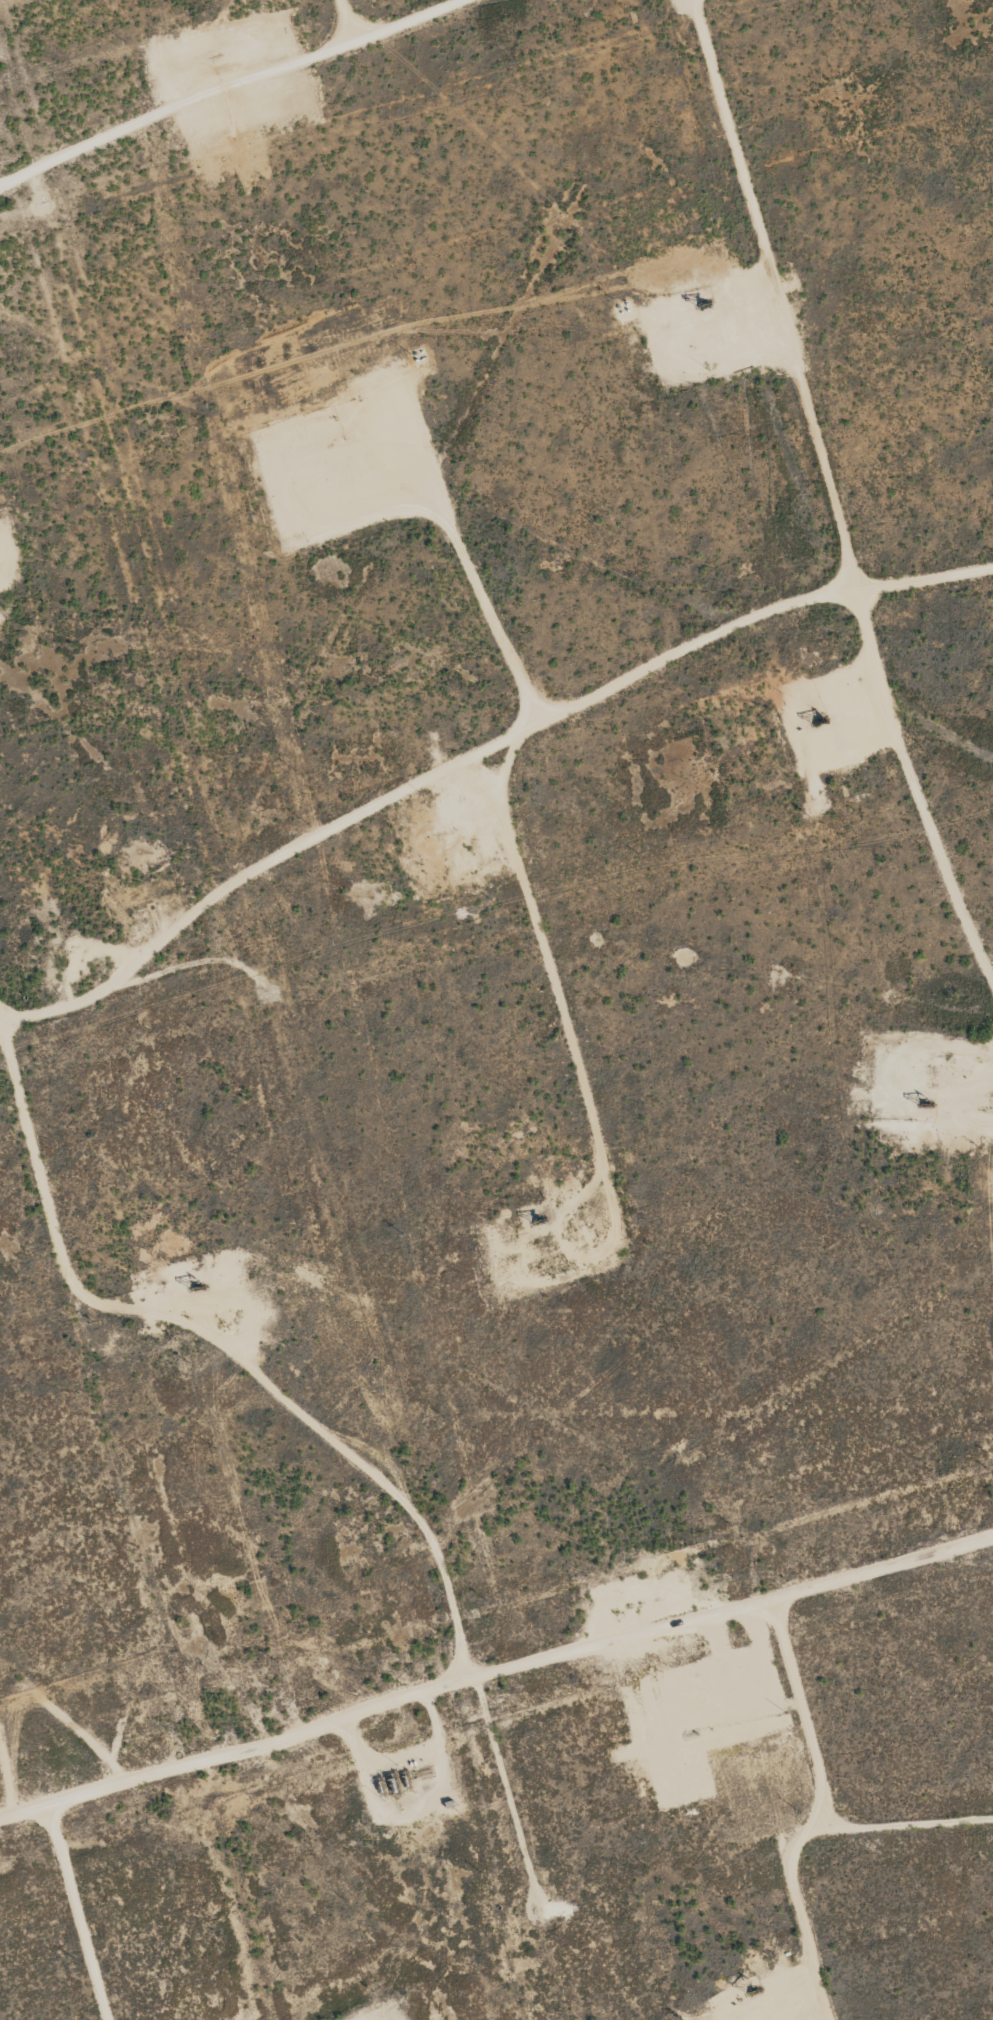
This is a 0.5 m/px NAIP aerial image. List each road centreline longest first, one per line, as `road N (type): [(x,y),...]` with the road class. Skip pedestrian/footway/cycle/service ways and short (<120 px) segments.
road 1 (track): [(992,577),(861,600),(791,602),(402,793),(242,880),(112,986),(0,1028)]
road 2 (track): [(992,1534),(0,1824)]
road 3 (track): [(861,600),(696,0)]
road 4 (track): [(434,0),(0,173)]

